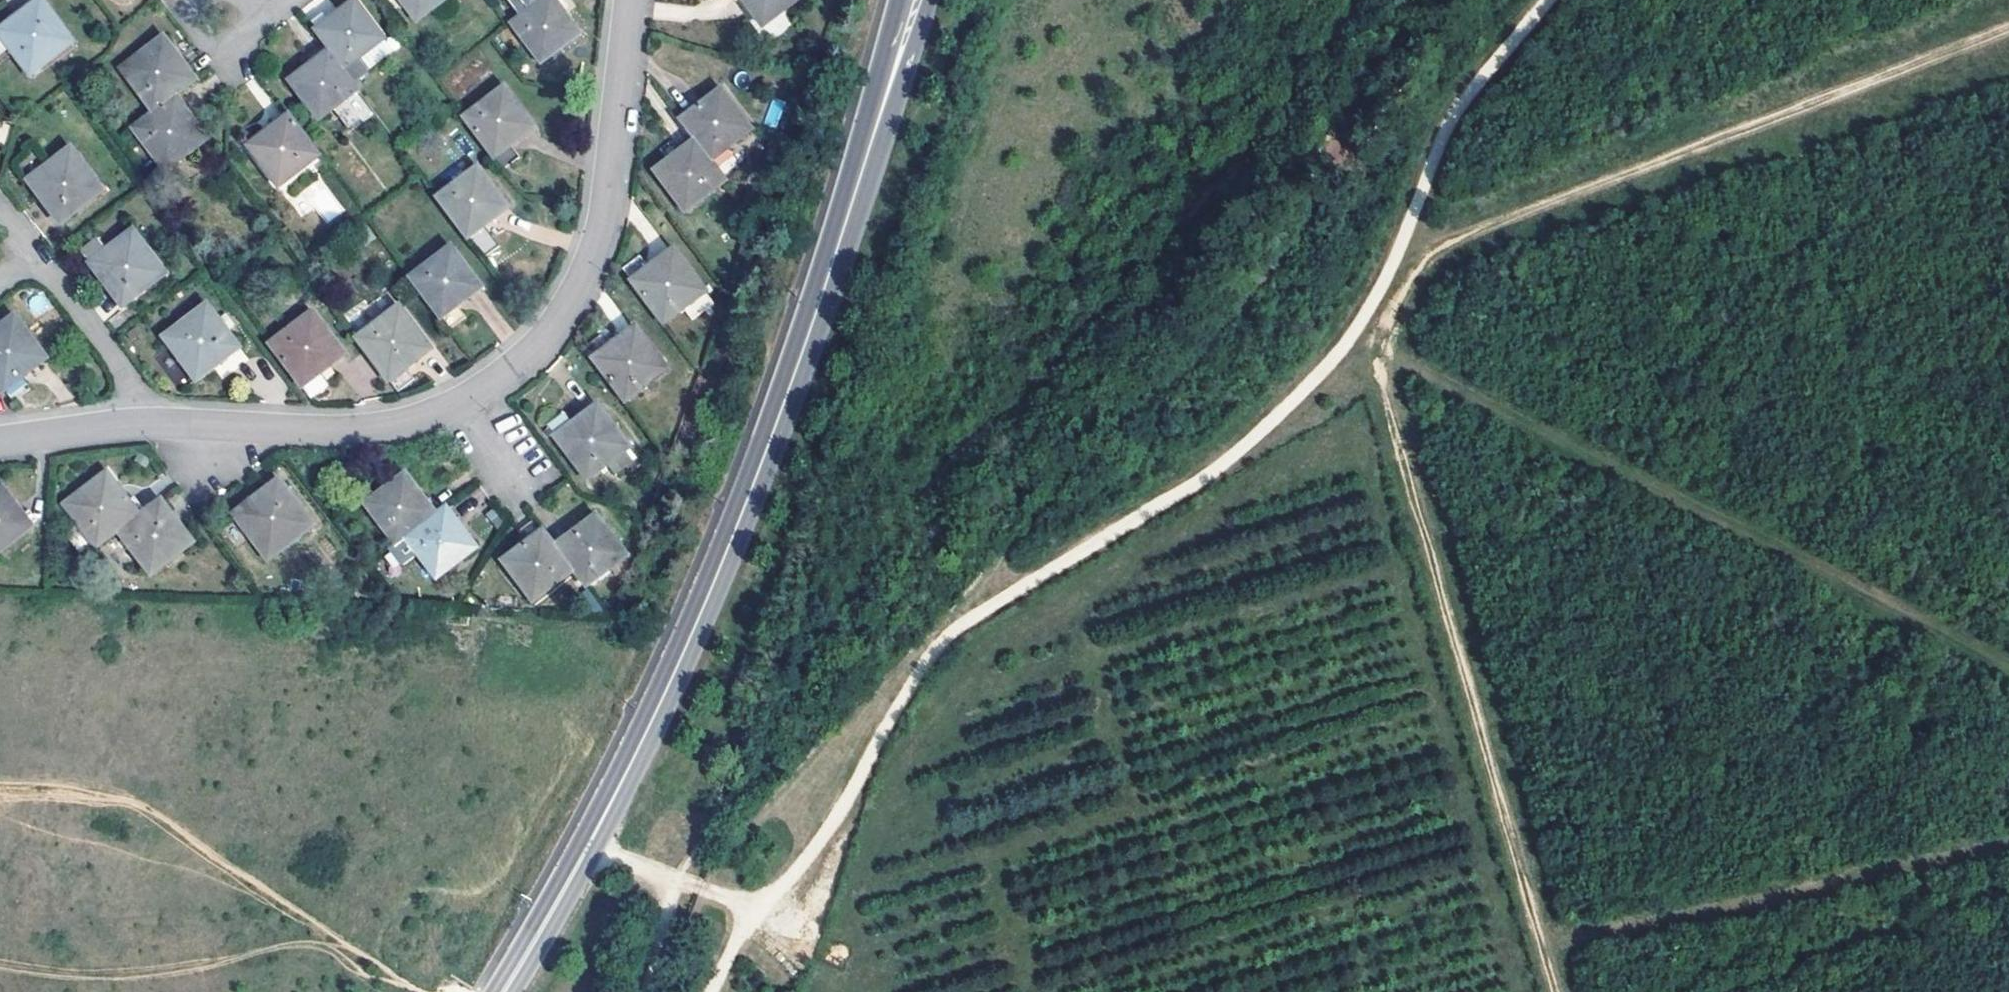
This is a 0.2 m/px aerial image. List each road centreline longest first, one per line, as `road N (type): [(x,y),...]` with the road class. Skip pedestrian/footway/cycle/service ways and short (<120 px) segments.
road 1 (track): [(1548,0),(1453,114),(1385,275),(1345,346),(1192,485),(970,620),(923,667),(834,825),(781,892),(745,906),(711,991)]
road 2 (secondary): [(503,991),(613,800),(678,665),(858,196),(918,0)]
road 3 (residential): [(141,421),(327,431),(401,424),(466,399),(532,351),(574,291),(595,233),(628,0)]
road 4 (track): [(1379,352),(2008,663)]
road 5 (residential): [(22,256),(47,266),(132,376),(141,421)]
road 6 (track): [(745,906),(587,846)]
road 7 (residential): [(0,438),(141,421)]

